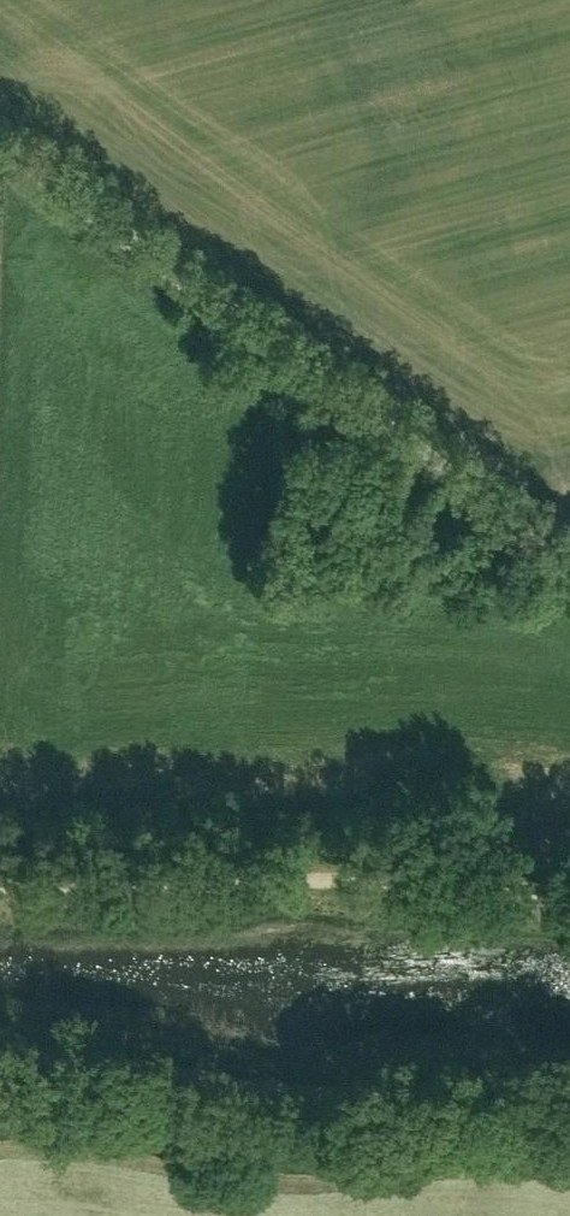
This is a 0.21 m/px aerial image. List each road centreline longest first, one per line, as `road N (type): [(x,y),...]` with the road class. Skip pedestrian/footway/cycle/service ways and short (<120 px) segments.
road 1 (unclassified): [(569,561),(0,138)]
road 2 (track): [(569,893),(286,878),(0,884)]
road 3 (unclassified): [(569,1084),(260,1064)]
road 4 (unclassified): [(0,1049),(260,1064)]

